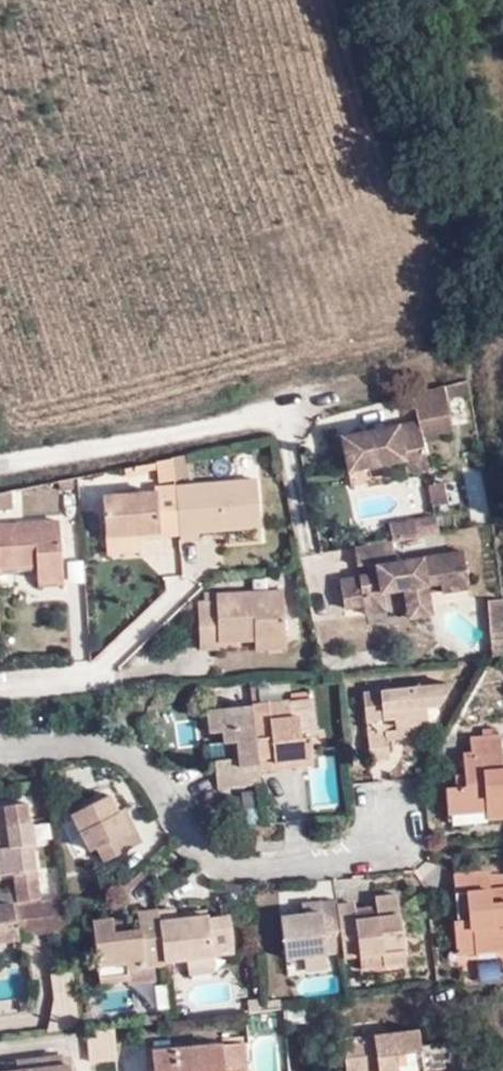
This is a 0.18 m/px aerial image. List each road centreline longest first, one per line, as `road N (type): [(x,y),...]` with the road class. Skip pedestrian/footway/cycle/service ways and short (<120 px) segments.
road 1 (residential): [(0,751),(99,747),(138,762),(193,845),(236,870),(400,861)]
road 2 (residential): [(0,456),(269,415),(282,419),(301,469)]

